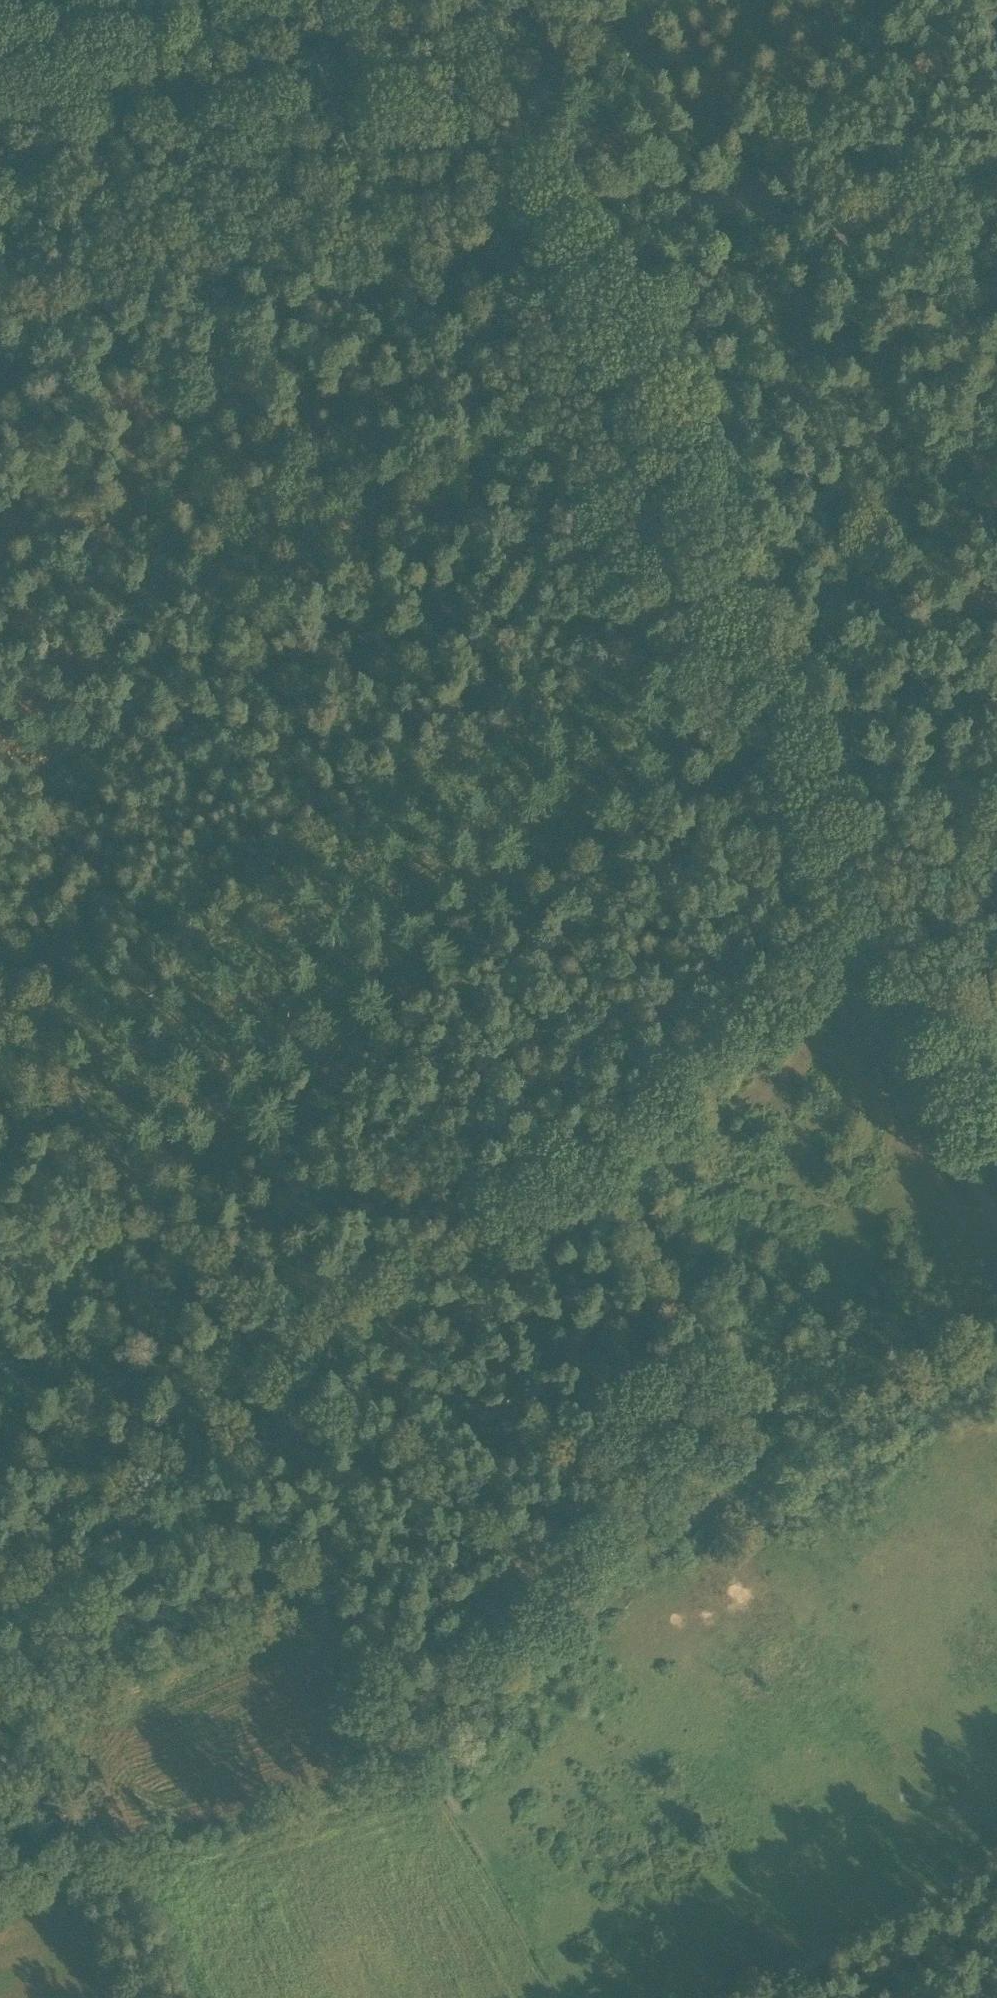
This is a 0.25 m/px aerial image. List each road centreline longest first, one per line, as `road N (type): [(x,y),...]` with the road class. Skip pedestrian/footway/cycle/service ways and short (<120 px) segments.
road 1 (tertiary): [(996,1151),(881,950),(561,207)]
road 2 (unclassified): [(561,207),(701,184),(870,237),(996,189)]
road 3 (track): [(996,1853),(749,1997)]
road 4 (tertiary): [(561,207),(474,0)]
road 5 (track): [(996,277),(870,237)]

